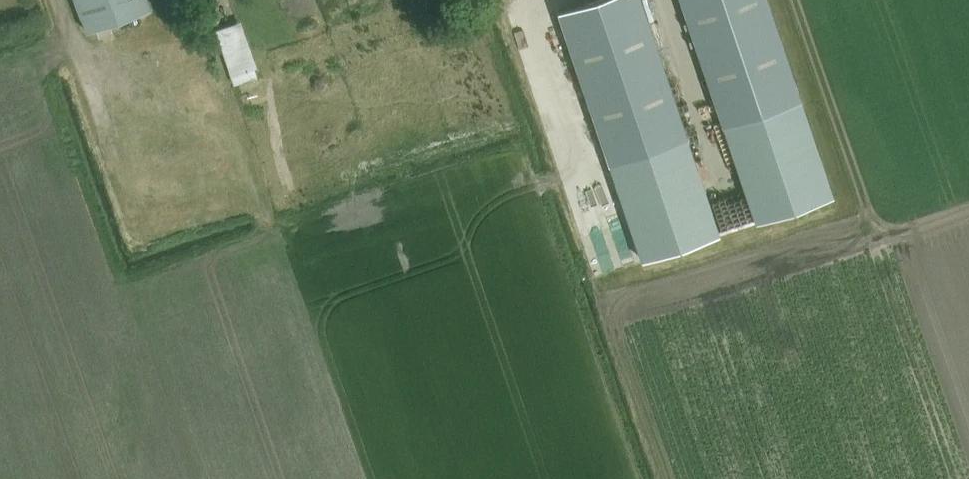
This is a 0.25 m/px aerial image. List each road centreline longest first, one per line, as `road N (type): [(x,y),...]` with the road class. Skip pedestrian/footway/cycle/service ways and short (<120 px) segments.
road 1 (track): [(56,0),(83,52),(172,71),(217,101),(353,478)]

